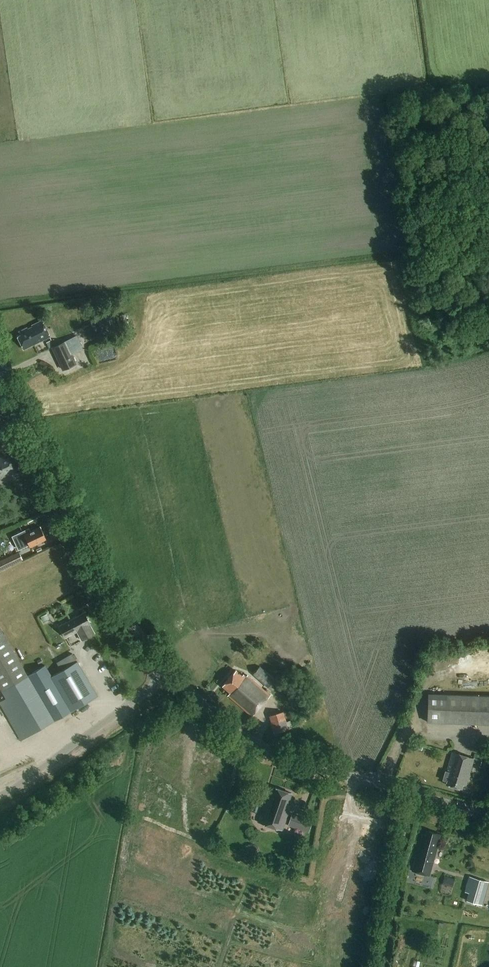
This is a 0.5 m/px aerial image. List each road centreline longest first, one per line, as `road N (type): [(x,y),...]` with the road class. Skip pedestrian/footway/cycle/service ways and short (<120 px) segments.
road 1 (unclassified): [(172,674),(94,566),(0,362)]
road 2 (unclassified): [(488,816),(256,746),(172,674)]
road 3 (unclassified): [(0,795),(172,674)]

